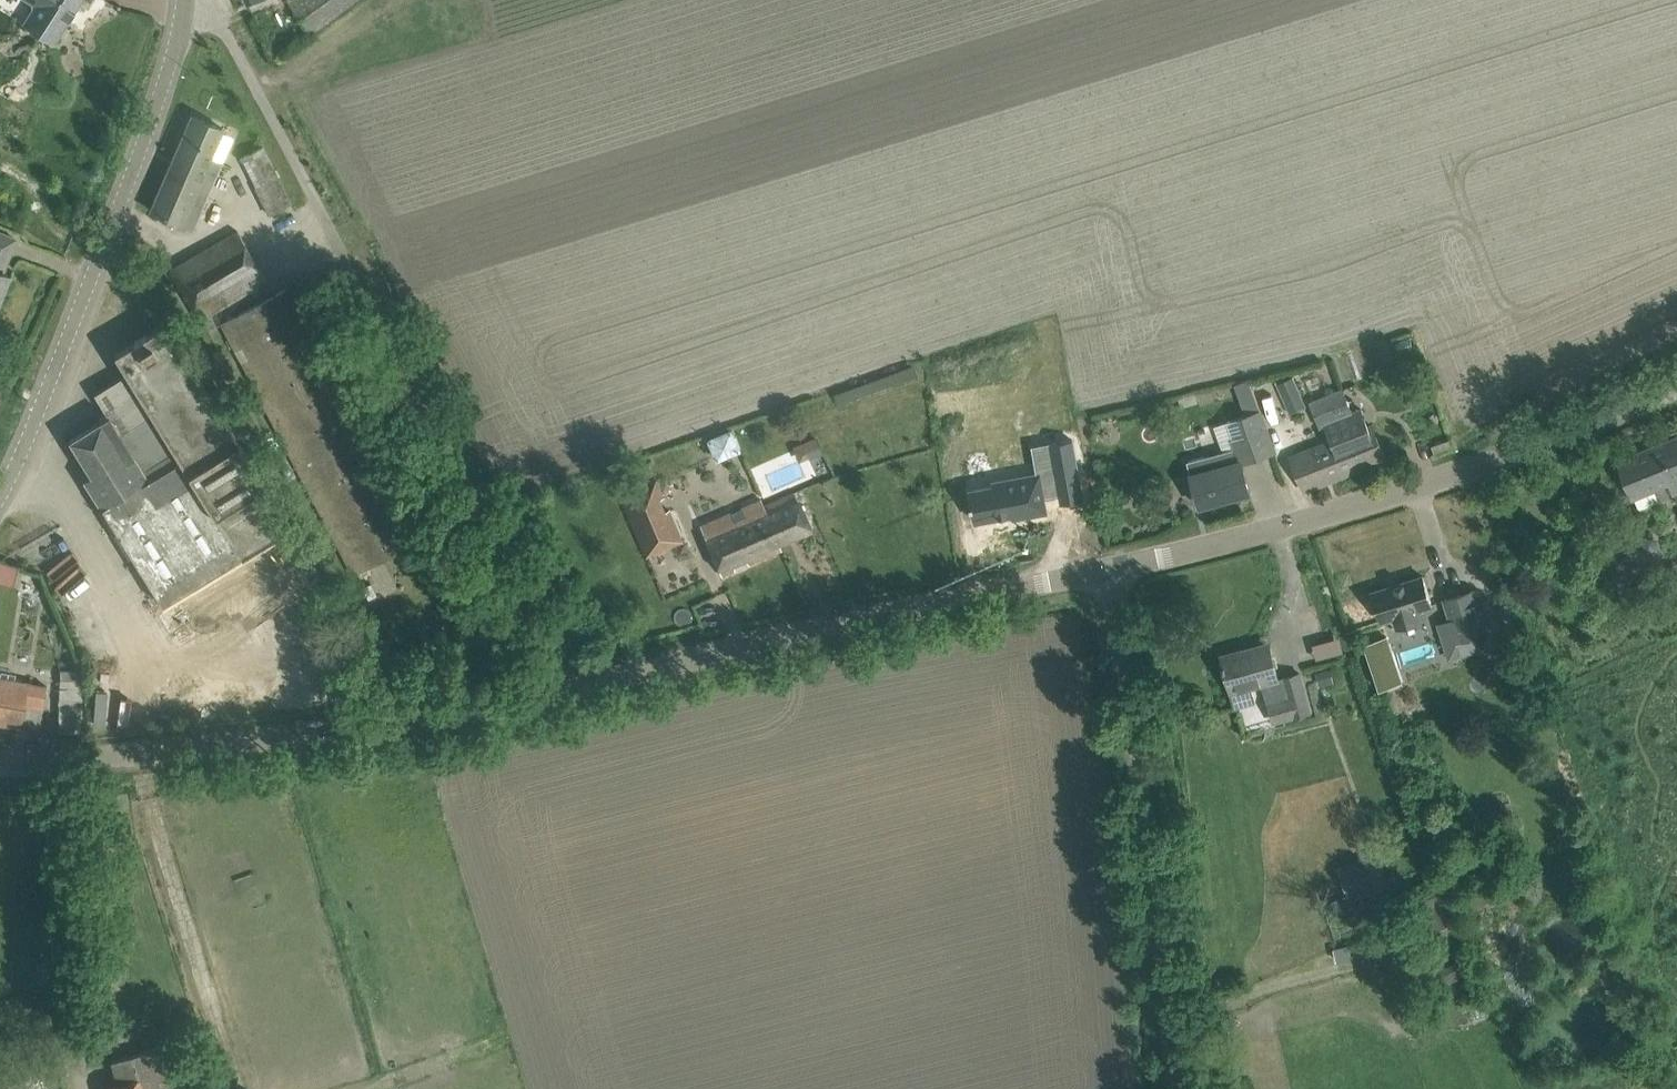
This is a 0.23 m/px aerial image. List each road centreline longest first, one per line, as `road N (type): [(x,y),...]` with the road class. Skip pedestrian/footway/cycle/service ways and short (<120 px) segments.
road 1 (unclassified): [(1104,576),(1303,535),(1561,444),(1676,390)]
road 2 (unclassified): [(551,688),(1104,576)]
road 3 (unclassified): [(551,688),(407,724),(0,759)]
road 4 (unclassified): [(1167,1088),(1104,576)]
road 5 (tertiary): [(0,478),(151,128),(177,0)]

